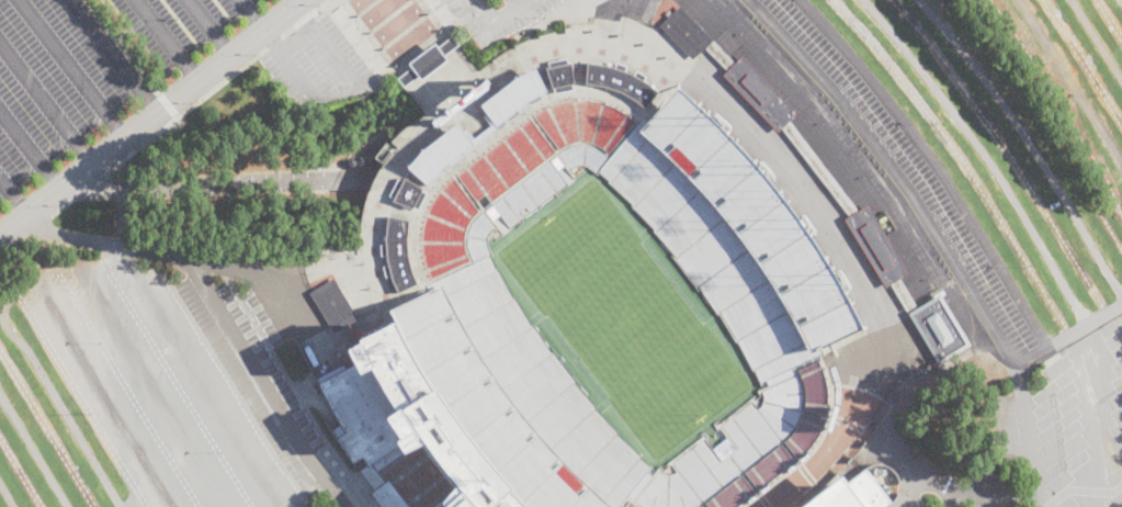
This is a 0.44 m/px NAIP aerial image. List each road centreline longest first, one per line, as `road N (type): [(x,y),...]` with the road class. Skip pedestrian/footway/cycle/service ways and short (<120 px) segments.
road 1 (residential): [(0,234),(299,0)]

